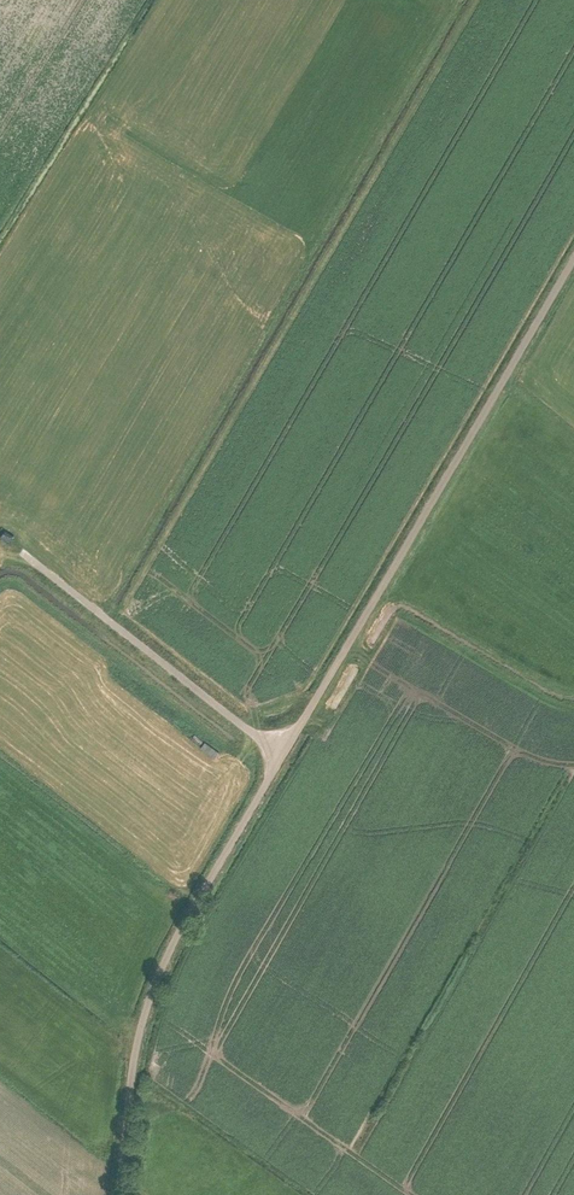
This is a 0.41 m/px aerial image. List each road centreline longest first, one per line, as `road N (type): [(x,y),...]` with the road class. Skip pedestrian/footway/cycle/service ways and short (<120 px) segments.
road 1 (unclassified): [(573,258),(172,946),(135,1054),(120,1194)]

